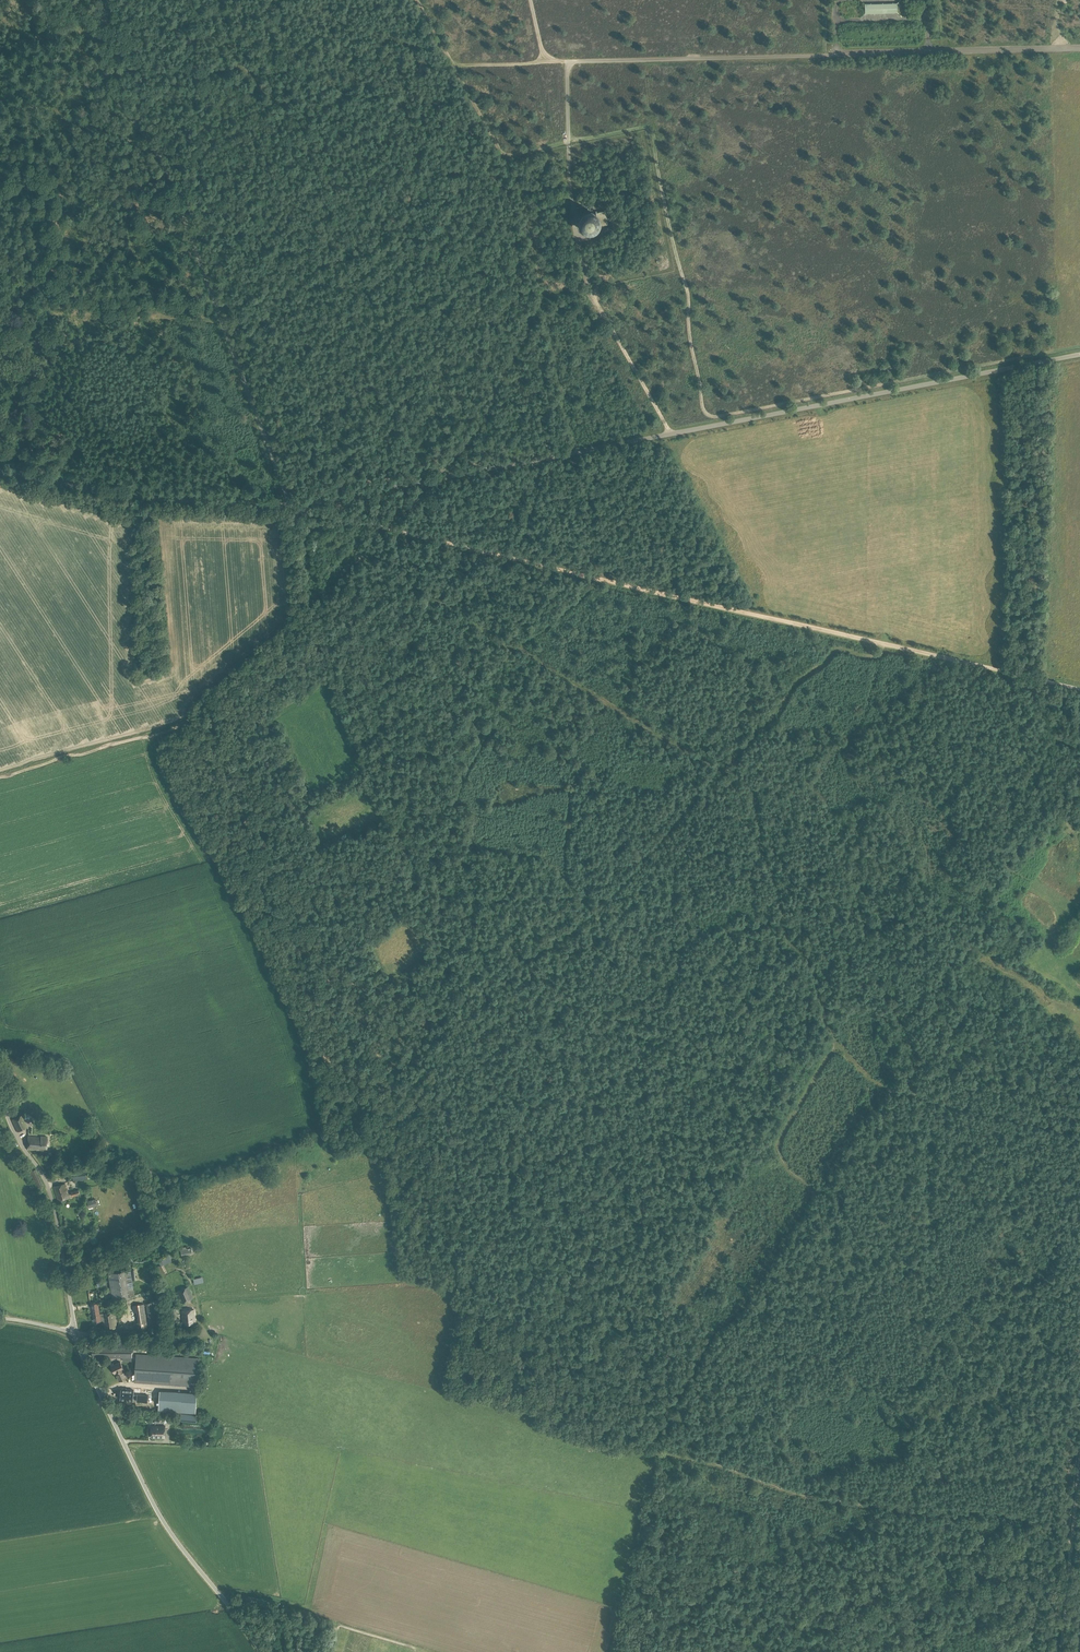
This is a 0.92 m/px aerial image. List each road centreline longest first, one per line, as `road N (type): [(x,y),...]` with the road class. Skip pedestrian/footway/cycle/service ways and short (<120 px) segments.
road 1 (track): [(886,645),(870,657),(838,648),(799,680),(609,901),(552,945),(534,953),(504,944),(446,947),(440,881),(449,833),(488,734),(505,659),(581,599),(595,578)]
road 2 (track): [(453,65),(506,154),(652,132),(708,415),(1079,346)]
road 3 (track): [(1071,1553),(1022,1518),(808,1497),(654,1449),(664,1416),(709,1341),(743,1304),(808,1197),(808,1185),(780,1158),(778,1141),(838,1044)]
road 4 (track): [(1079,1009),(995,967),(938,891),(361,556)]
road 5 (unclassified): [(291,506),(1079,354)]
road 6 (track): [(385,528),(1079,690)]
road 7 (track): [(439,479),(488,414),(529,330),(509,197),(496,179),(414,174),(380,159),(297,143),(279,103),(236,56),(224,27),(226,0)]
road 8 (unclassified): [(291,506),(166,172),(111,90),(106,0)]
road 9 (track): [(757,791),(785,935),(807,954),(828,1027),(864,1074),(893,1090),(1079,1130)]
road 10 (track): [(441,945),(445,993),(420,1041),(345,974),(291,959),(184,775),(176,727)]
road 11 (track): [(385,528),(296,633),(200,713),(170,730),(0,776)]
road 12 (unclassified): [(262,1651),(163,1521),(76,1333)]
road 13 (unclassified): [(0,472),(158,498),(291,506)]
road 14 (unclassified): [(76,1333),(51,1197),(0,1096)]

